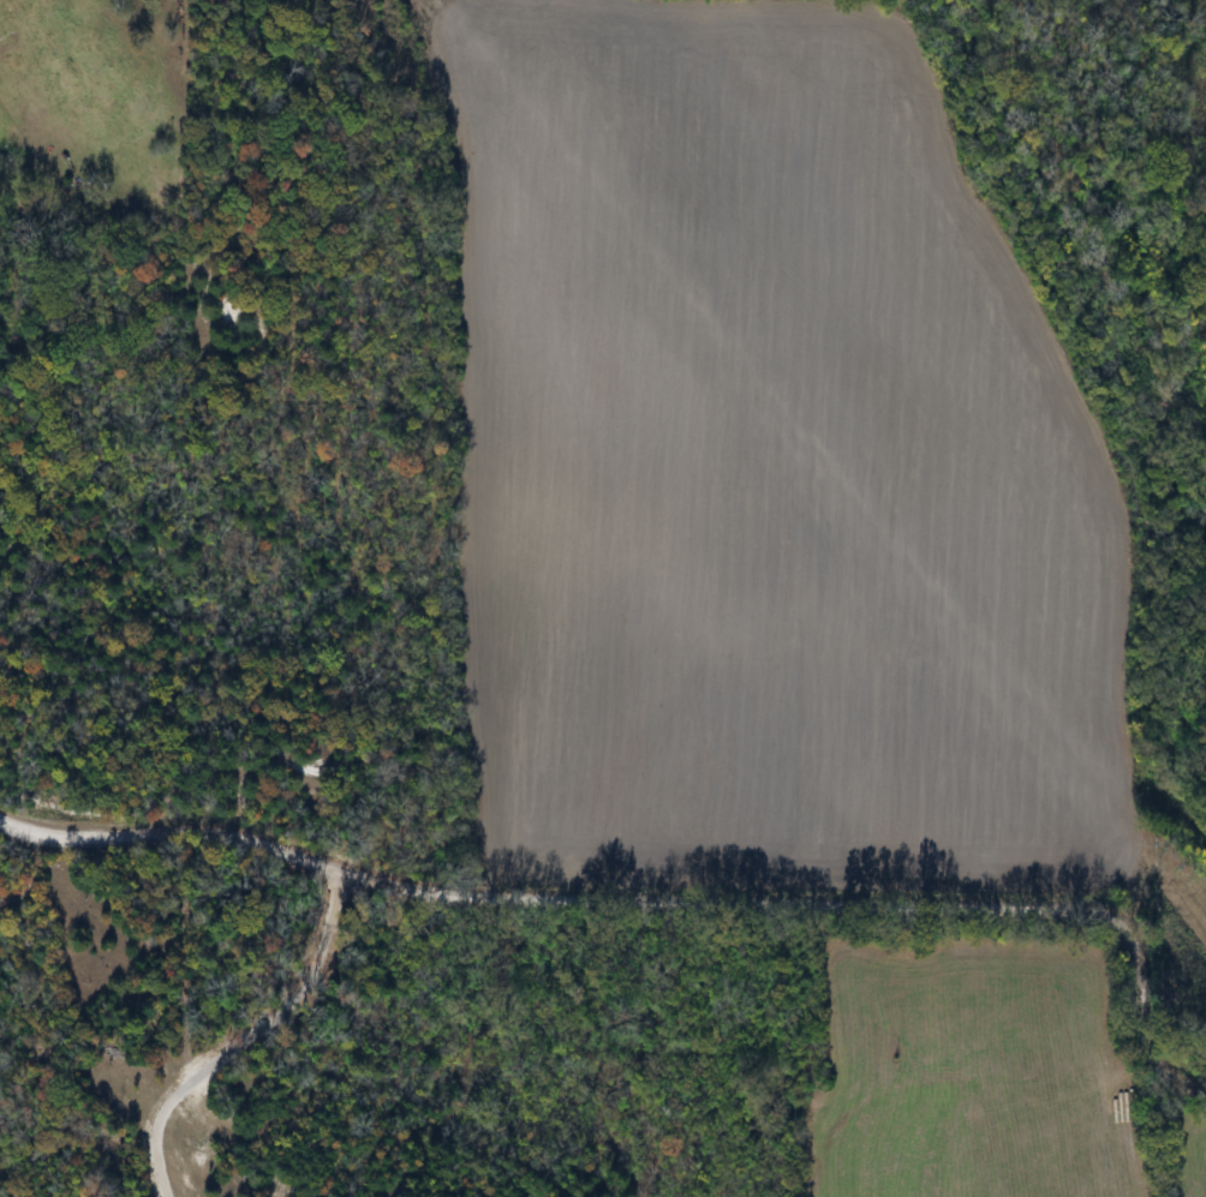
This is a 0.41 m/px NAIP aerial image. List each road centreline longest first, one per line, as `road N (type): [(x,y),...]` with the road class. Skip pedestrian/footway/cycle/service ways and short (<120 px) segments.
road 1 (residential): [(1205,1094),(1160,1079),(1127,936),(1100,918),(617,898),(432,899),(371,887),(252,843),(59,840),(0,824)]

